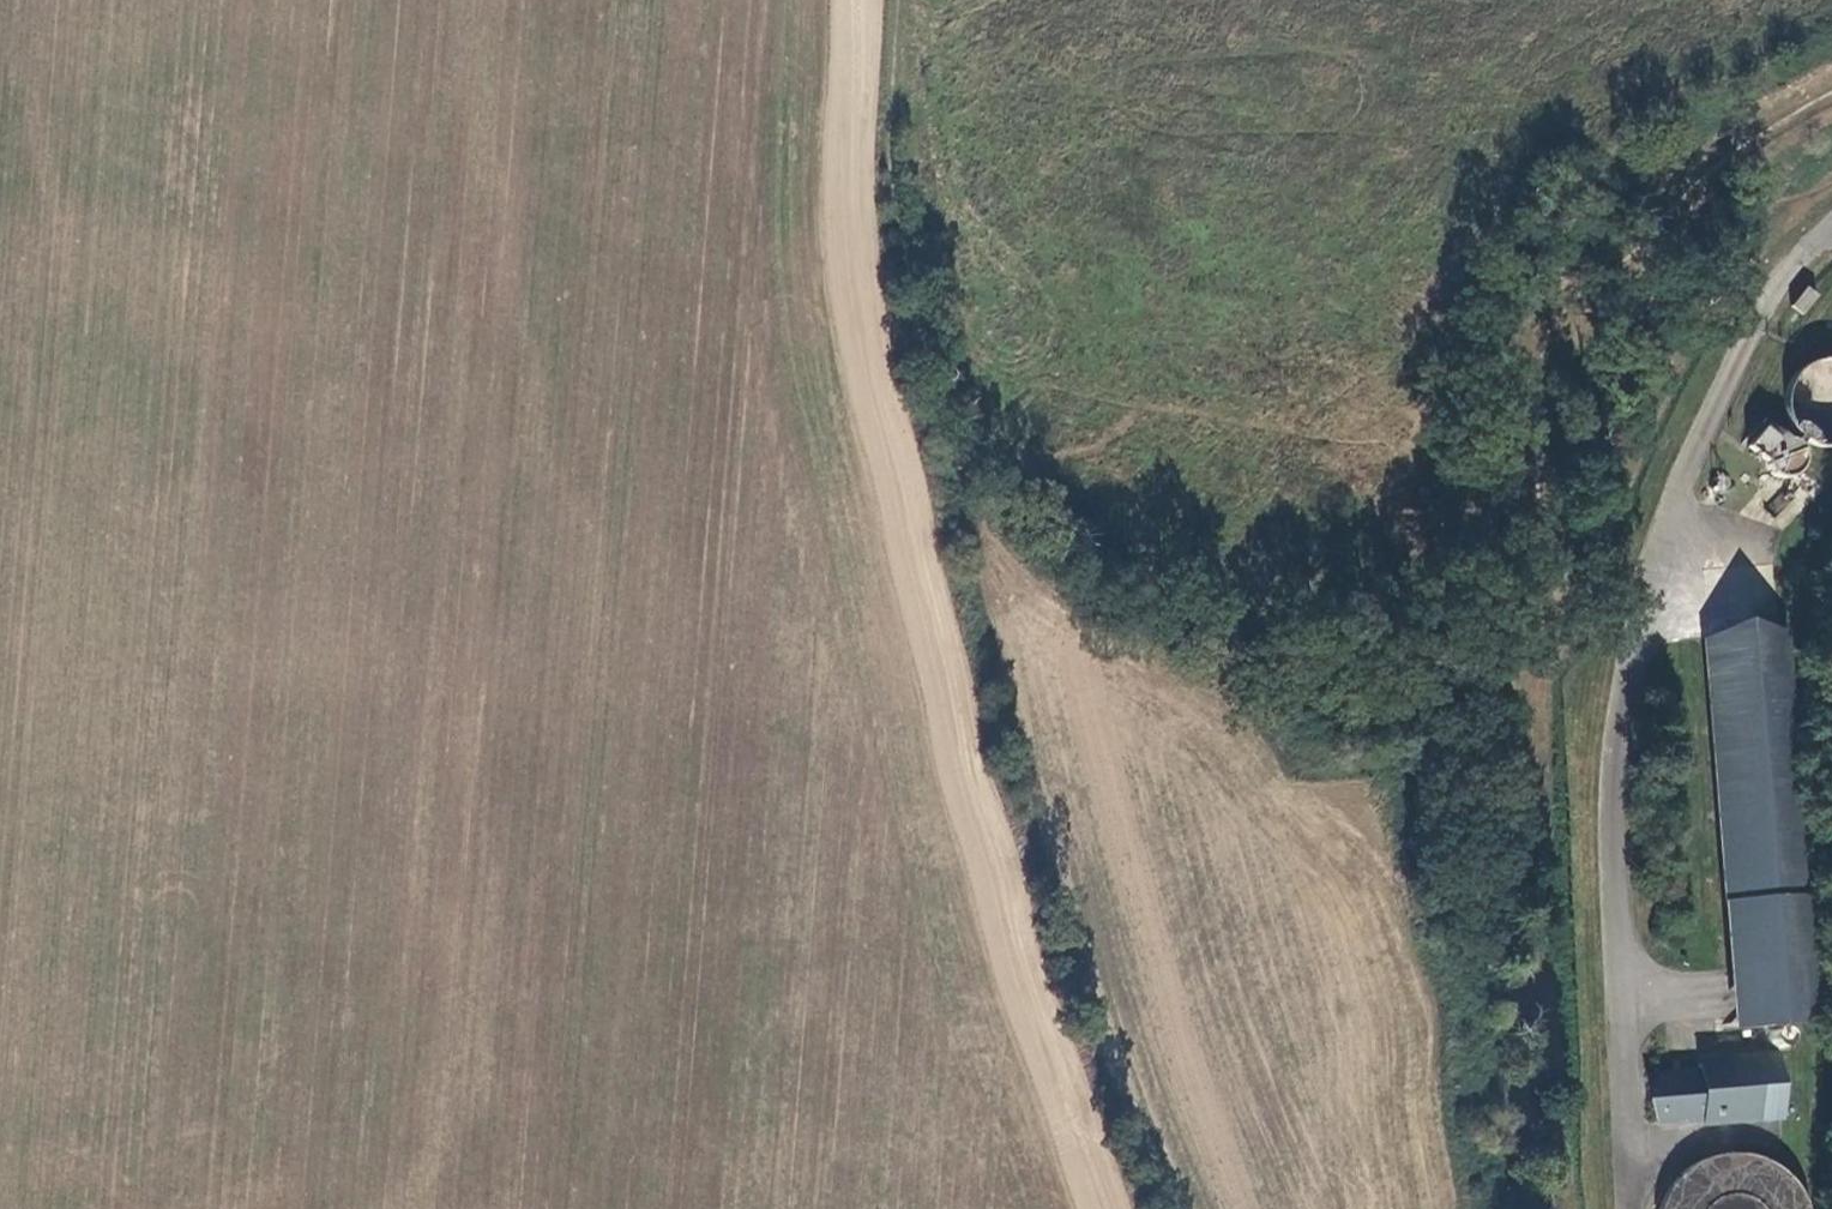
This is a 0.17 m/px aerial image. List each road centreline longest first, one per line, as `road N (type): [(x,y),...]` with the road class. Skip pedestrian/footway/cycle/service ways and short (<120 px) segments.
road 1 (track): [(901,0),(897,262),(925,391),(973,460),(1472,546),(1512,390),(1607,265),(1726,141),(1831,94)]

